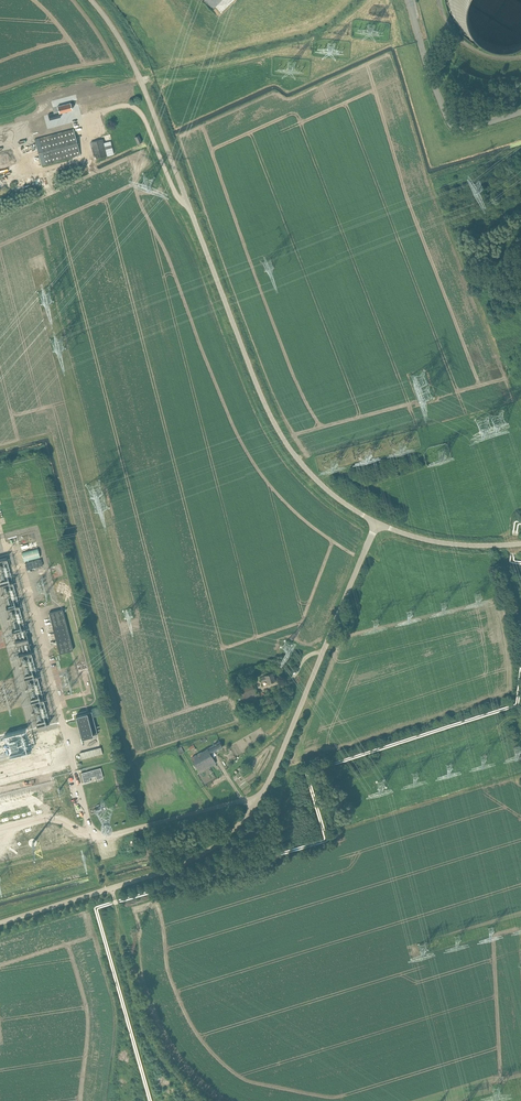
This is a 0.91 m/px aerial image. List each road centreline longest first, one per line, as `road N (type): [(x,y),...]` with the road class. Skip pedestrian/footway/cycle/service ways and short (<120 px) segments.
road 1 (unclassified): [(377,524),(332,496),(271,417),(141,81),(91,0)]
road 2 (unclassified): [(0,924),(191,859),(240,821),(284,748),(377,524)]
road 3 (unclassified): [(410,0),(454,131),(520,112)]
road 4 (unclassified): [(520,544),(451,545),(377,524)]

